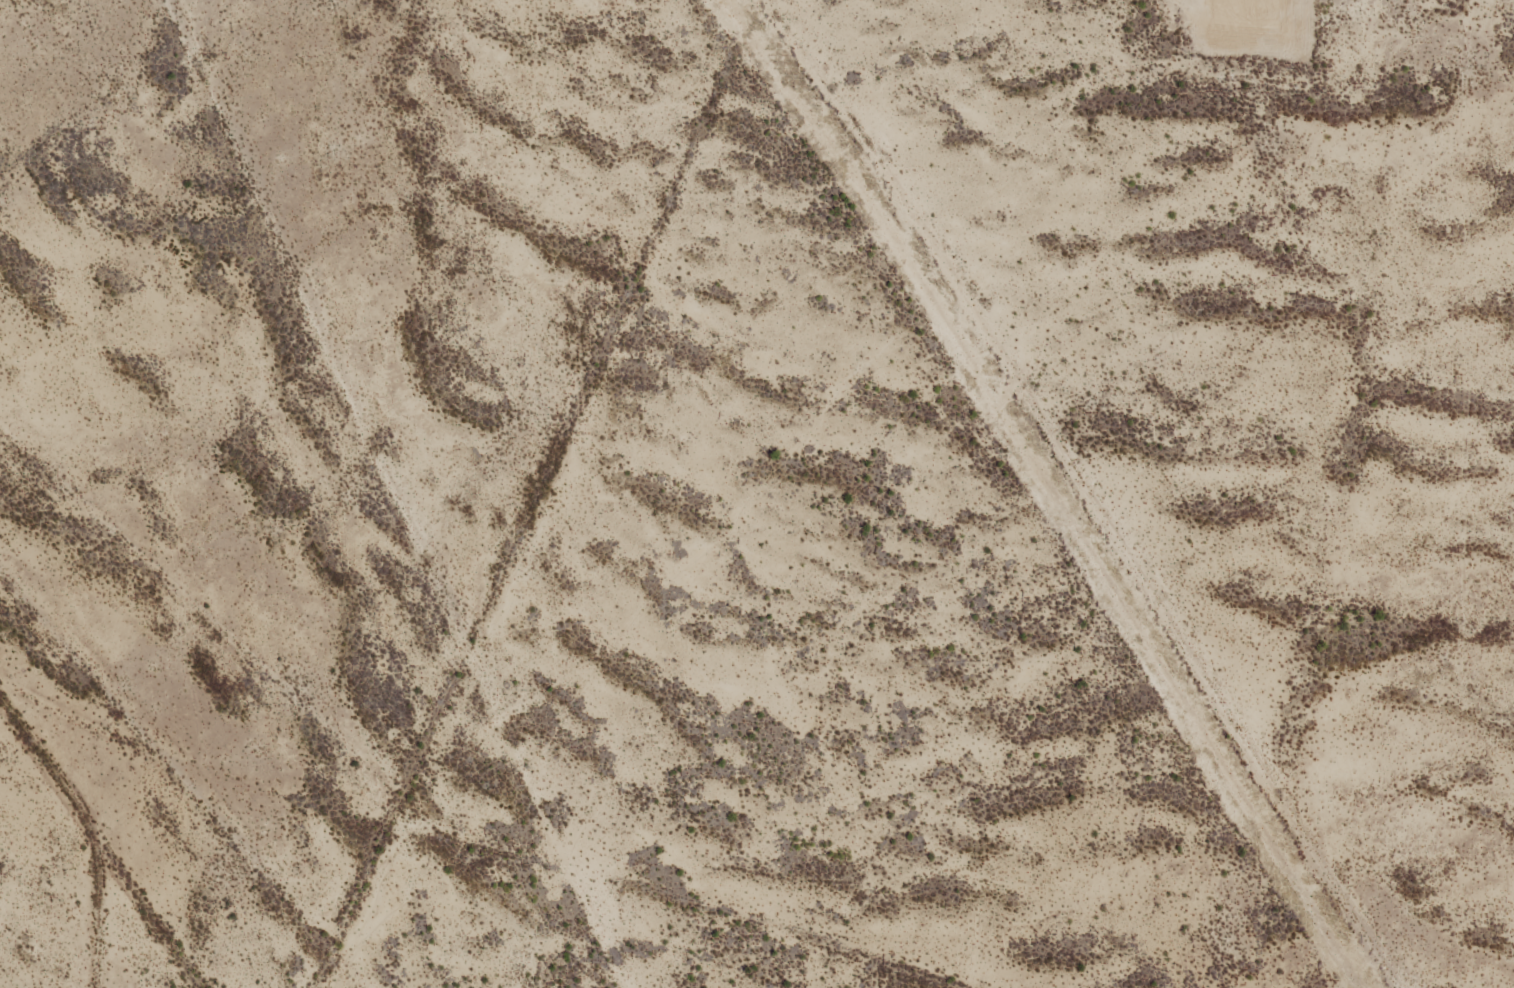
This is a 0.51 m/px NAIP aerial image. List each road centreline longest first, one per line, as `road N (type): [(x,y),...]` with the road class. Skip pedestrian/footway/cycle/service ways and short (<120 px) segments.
road 1 (track): [(0,695),(83,809),(79,987)]

